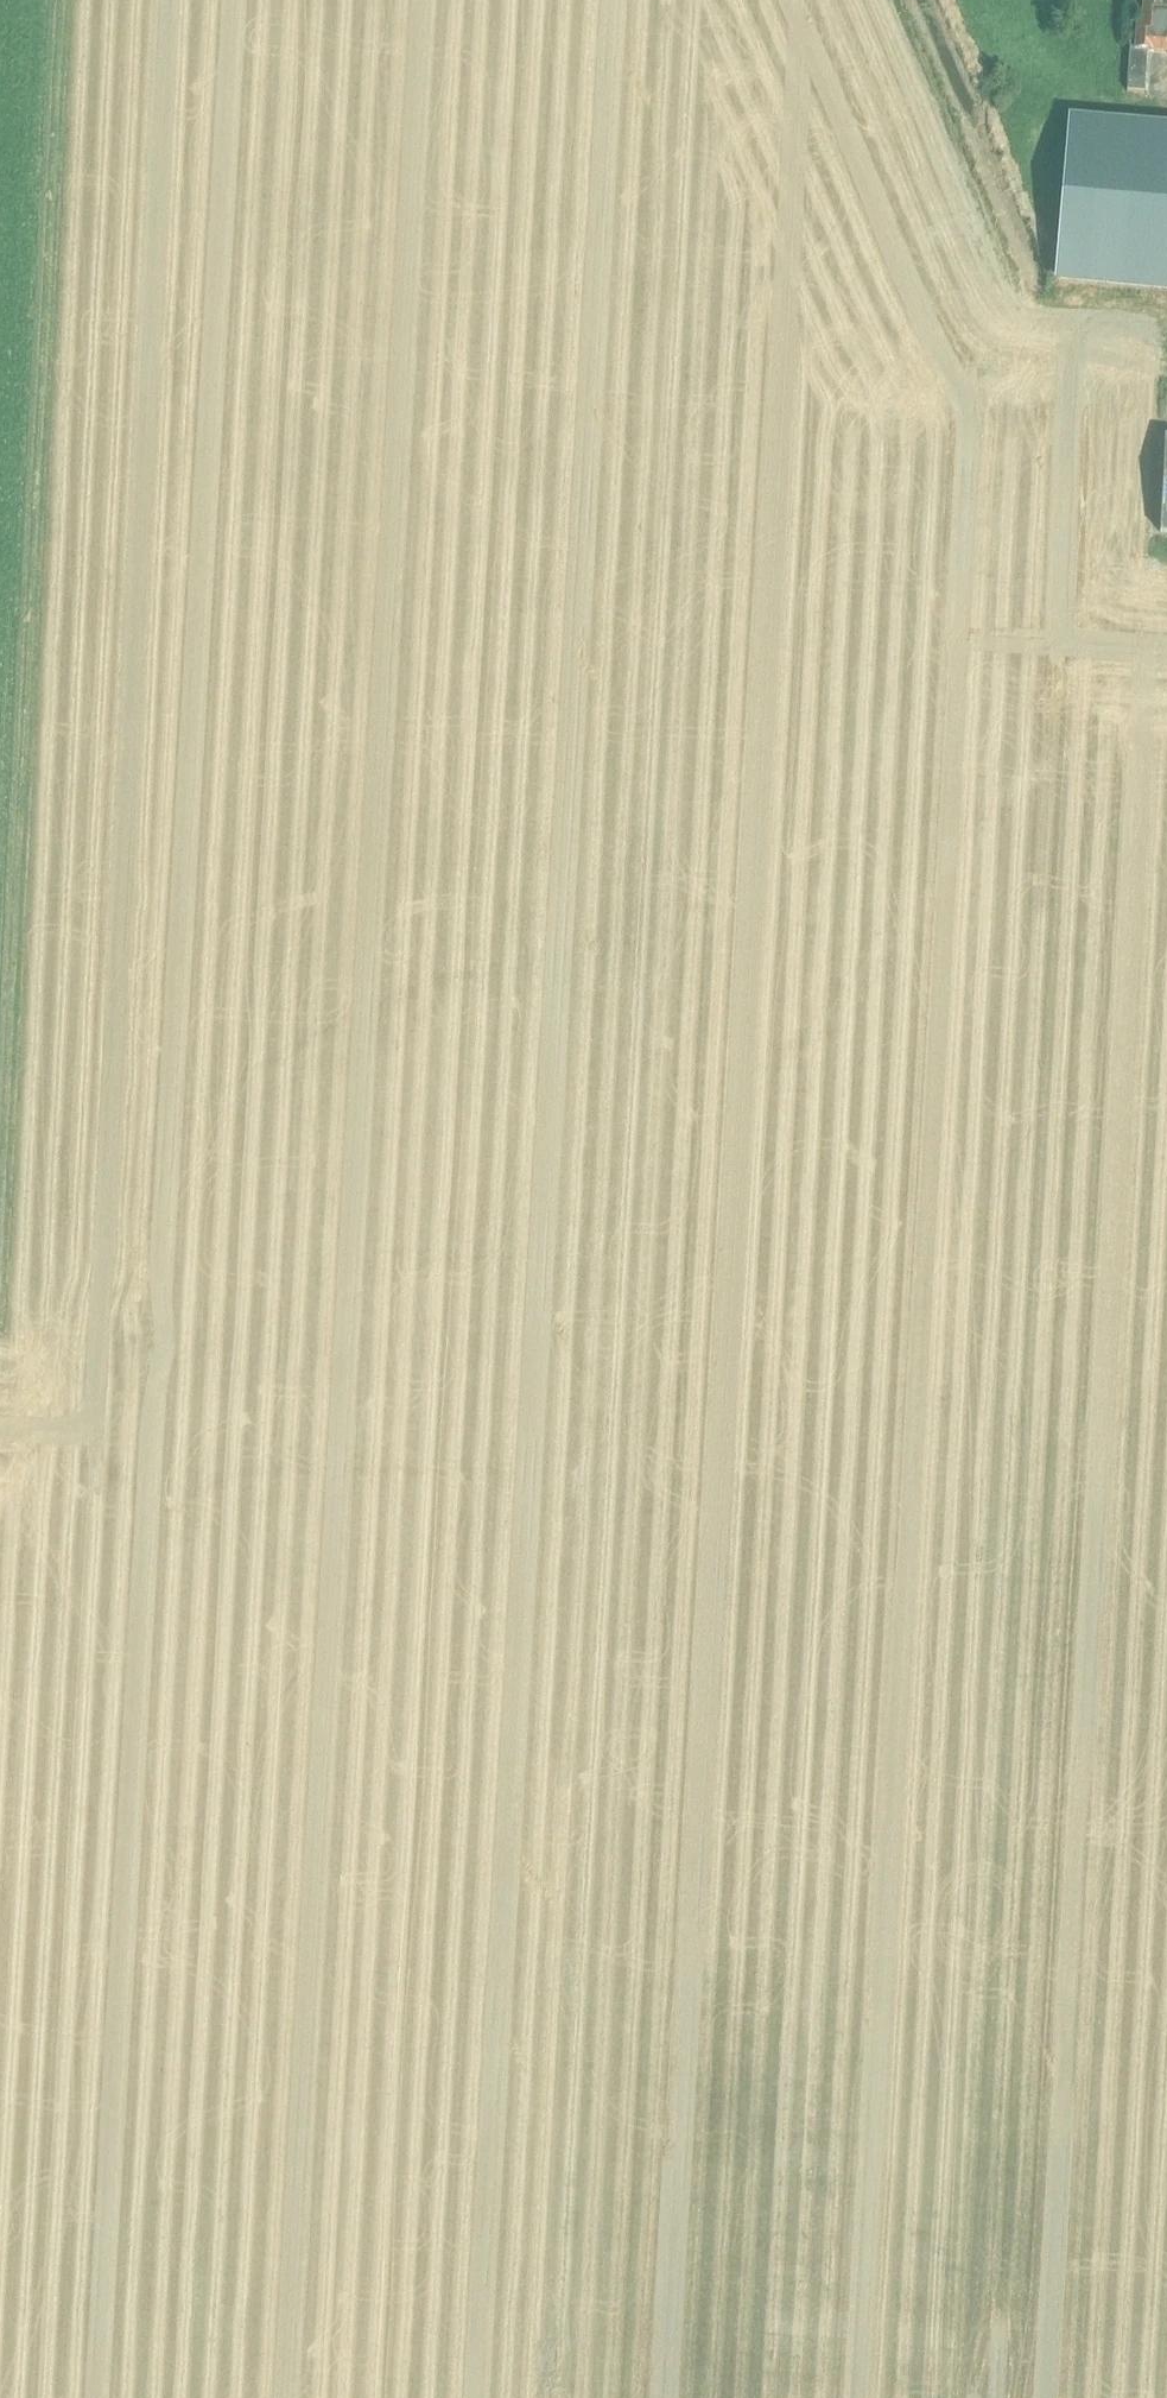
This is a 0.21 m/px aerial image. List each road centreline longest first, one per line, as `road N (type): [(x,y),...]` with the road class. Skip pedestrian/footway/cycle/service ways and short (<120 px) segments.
road 1 (track): [(55,0),(0,1068)]

